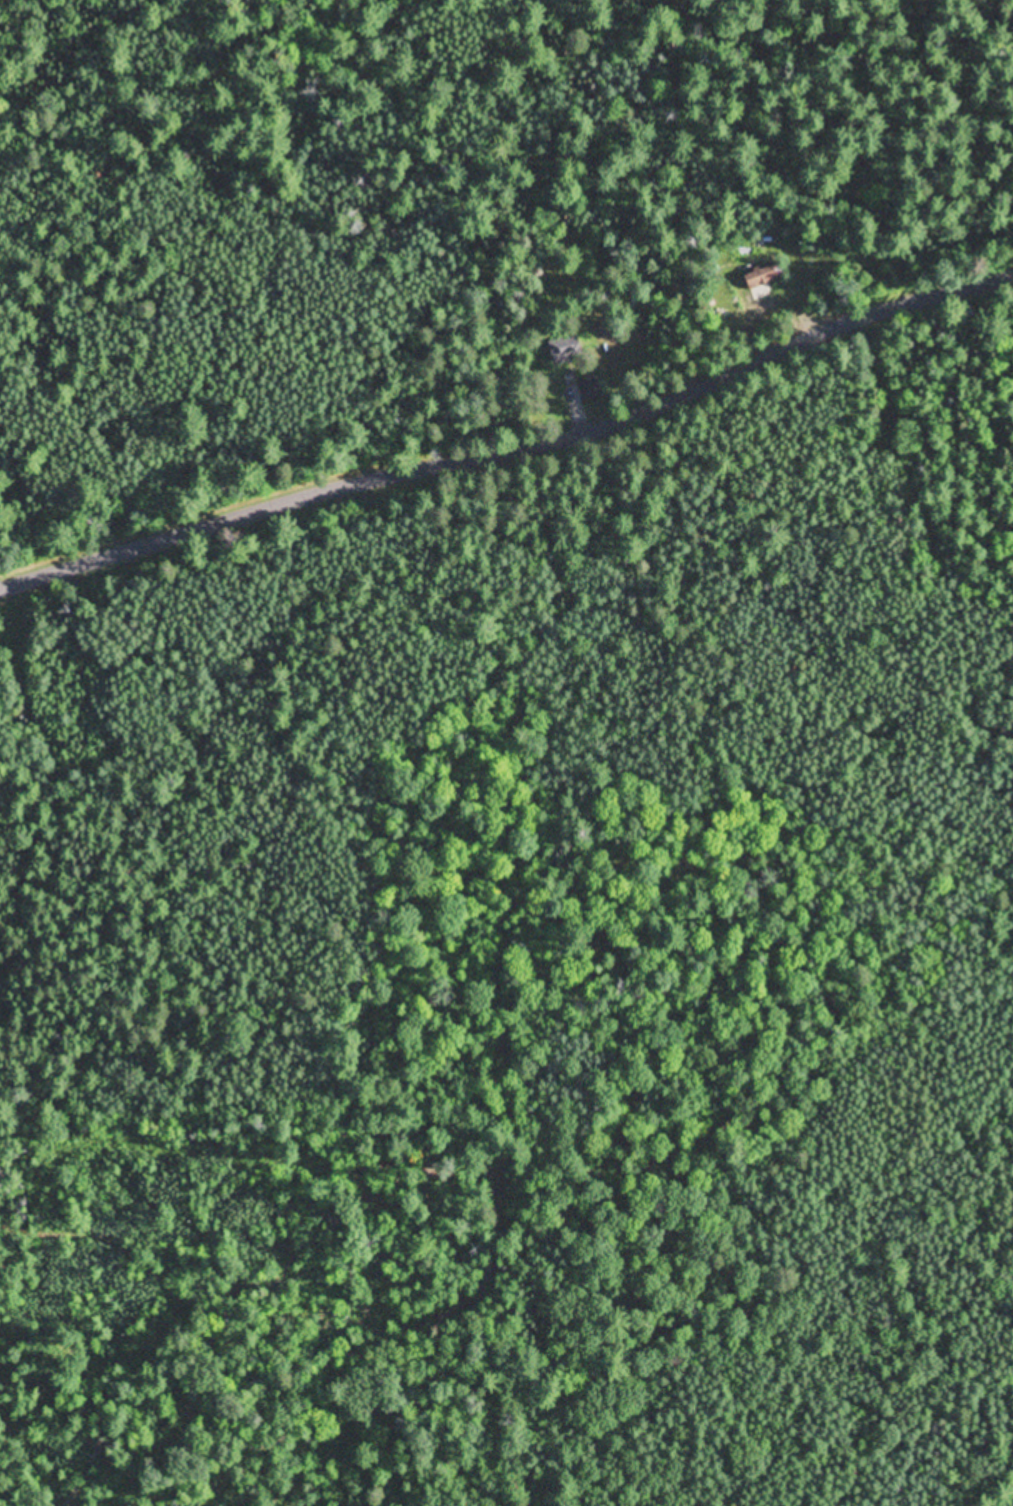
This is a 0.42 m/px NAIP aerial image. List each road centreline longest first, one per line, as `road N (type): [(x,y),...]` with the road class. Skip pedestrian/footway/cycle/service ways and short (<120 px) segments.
road 1 (residential): [(0,585),(387,472),(609,422),(886,307),(1012,273)]

